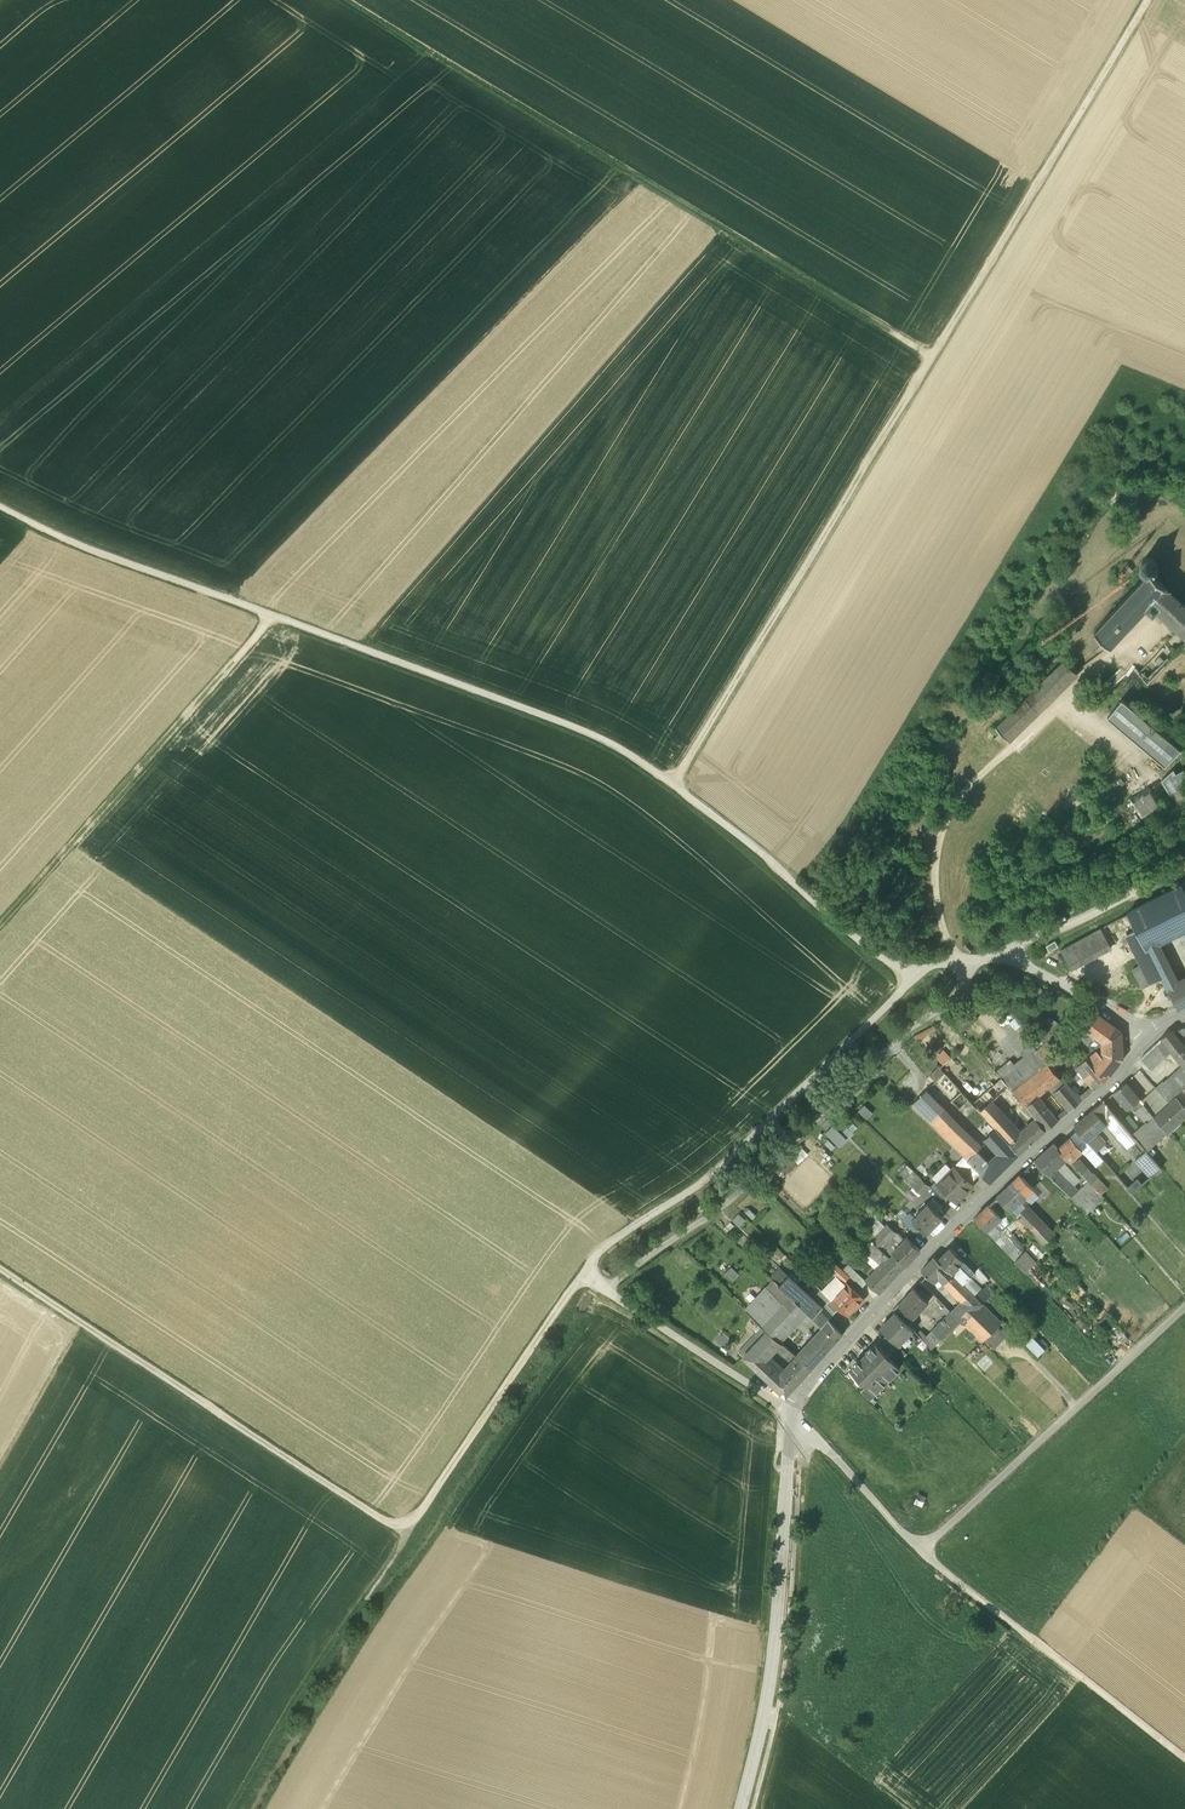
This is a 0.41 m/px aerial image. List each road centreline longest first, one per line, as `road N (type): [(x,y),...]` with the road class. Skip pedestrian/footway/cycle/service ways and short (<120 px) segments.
road 1 (track): [(910,979),(769,855),(623,748),(98,551),(0,506)]
road 2 (track): [(674,783),(1148,0)]
road 3 (track): [(582,1276),(417,1518),(395,1525),(0,1268)]
road 4 (track): [(932,355),(348,0)]
road 5 (residential): [(795,1411),(920,1264),(1127,1069),(1153,1035)]
road 6 (track): [(1184,1757),(921,1550),(803,1433)]
road 7 (track): [(607,1291),(731,1201),(908,1031),(948,1008),(962,973)]
road 8 (track): [(910,979),(715,1174),(600,1251),(582,1276)]
road 9 (track): [(0,921),(275,614)]
road 10 (unclassified): [(742,1808),(779,1617),(795,1411)]
road 11 (track): [(921,1550),(1184,1304)]
road 12 (track): [(406,1524),(391,1565),(322,1658),(231,1808)]
road 13 (track): [(795,1411),(582,1276)]
road 14 (residential): [(1153,1035),(1011,958),(978,961),(962,973),(948,958)]
road 15 (track): [(1011,958),(1184,862)]

